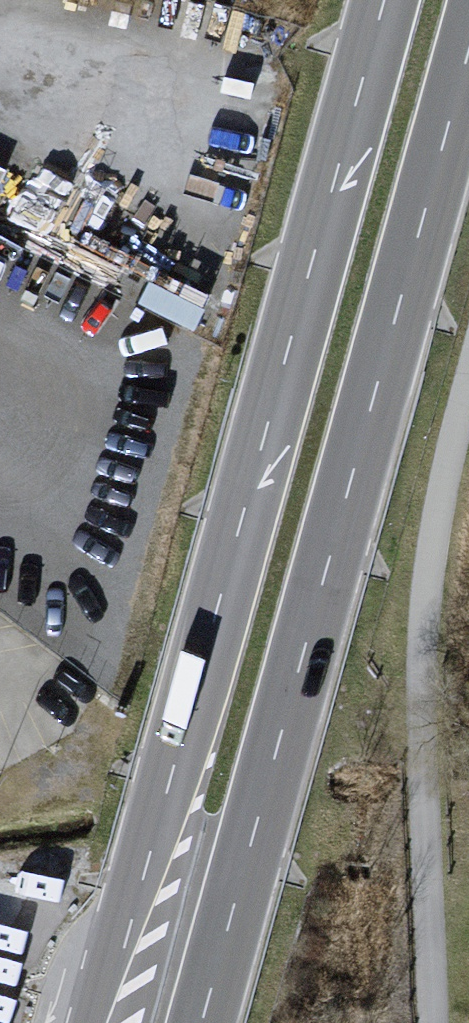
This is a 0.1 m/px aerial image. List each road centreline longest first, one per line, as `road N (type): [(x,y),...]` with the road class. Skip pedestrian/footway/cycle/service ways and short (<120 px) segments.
road 1 (primary): [(384,0),(85,1022)]
road 2 (primary): [(201,1022),(468,49)]

